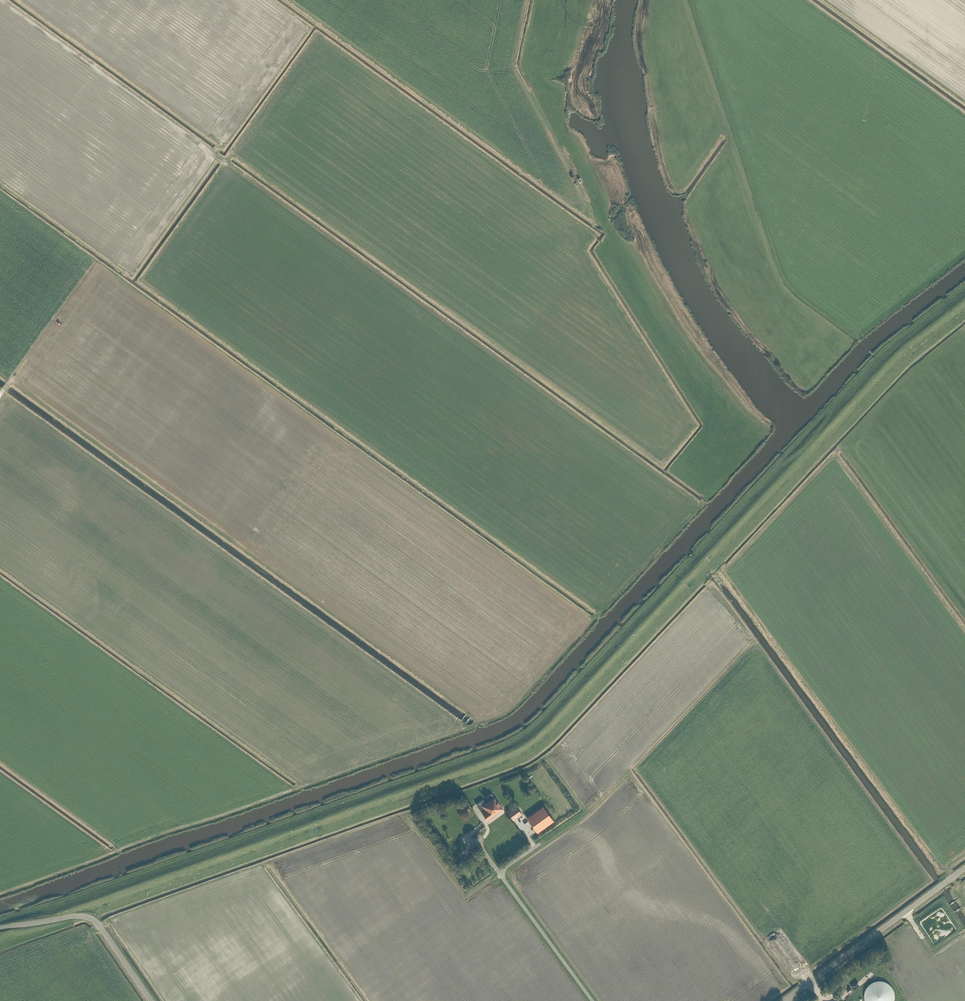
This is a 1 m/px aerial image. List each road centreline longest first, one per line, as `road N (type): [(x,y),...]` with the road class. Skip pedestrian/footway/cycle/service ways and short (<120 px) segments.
road 1 (track): [(861,342),(788,278),(692,0)]
road 2 (unclassified): [(787,1000),(964,868)]
road 3 (unclassified): [(152,1000),(88,917),(0,928)]

